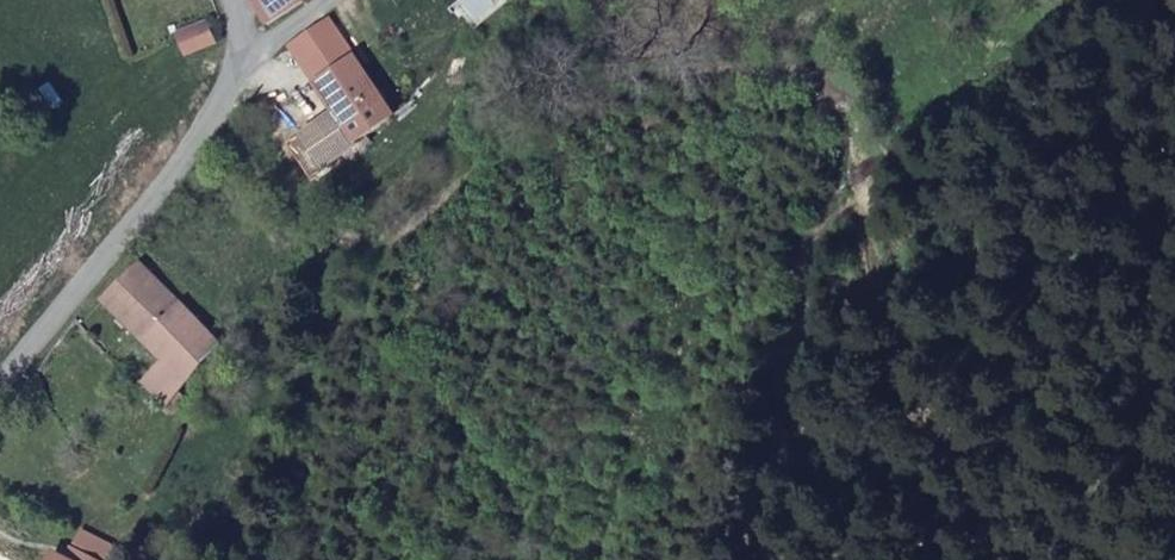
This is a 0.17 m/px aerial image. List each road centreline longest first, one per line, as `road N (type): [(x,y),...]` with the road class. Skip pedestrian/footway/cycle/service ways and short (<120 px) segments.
road 1 (track): [(222,108),(252,173),(299,220),(355,235),(395,225),(539,94),(681,49),(757,41),(803,60),(840,110),(870,260),(991,559)]
road 2 (unclassified): [(0,388),(222,108),(249,57)]
road 3 (track): [(861,194),(817,236),(793,330),(815,559)]

